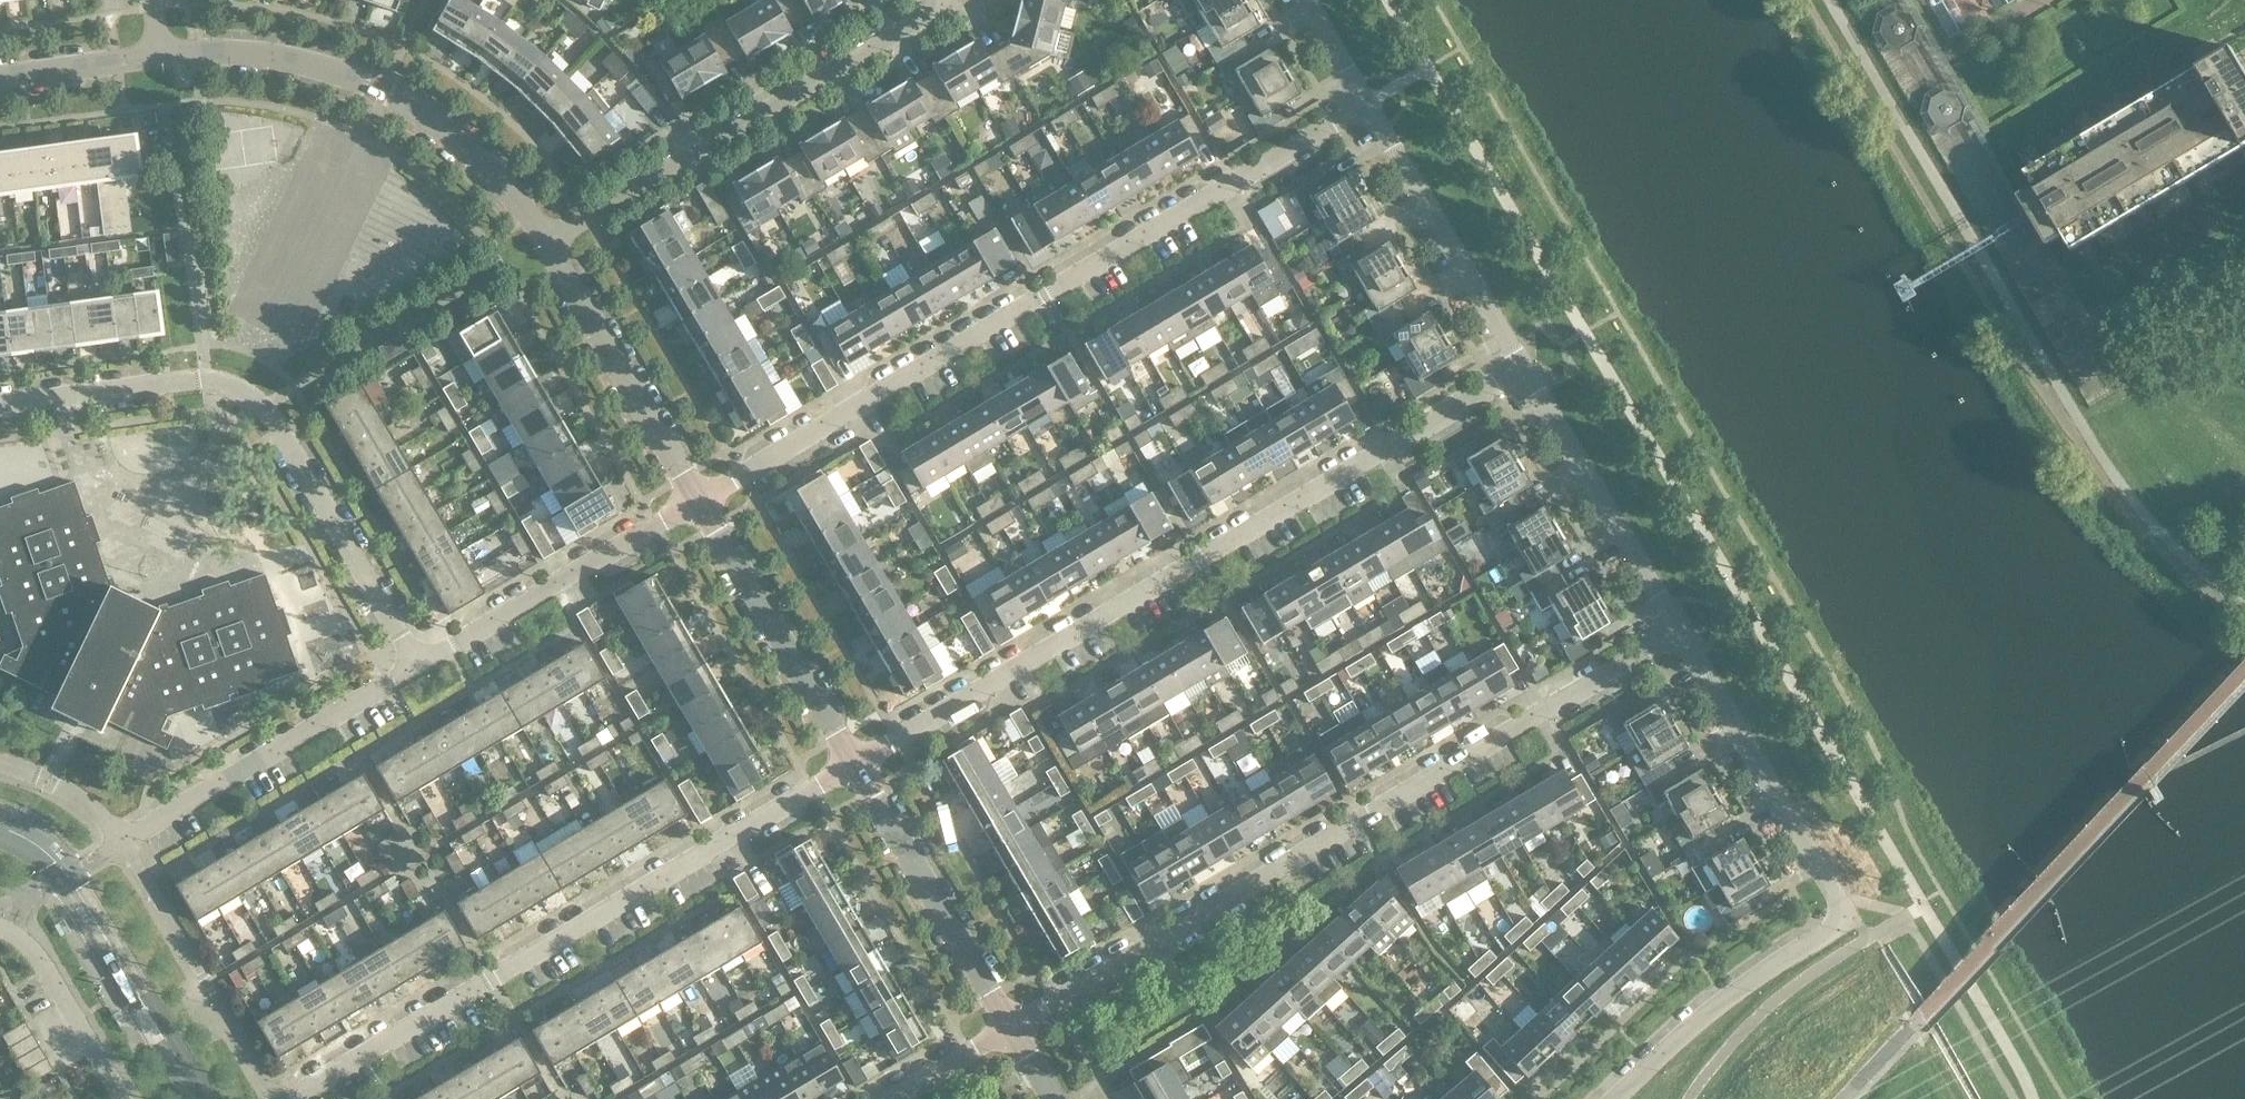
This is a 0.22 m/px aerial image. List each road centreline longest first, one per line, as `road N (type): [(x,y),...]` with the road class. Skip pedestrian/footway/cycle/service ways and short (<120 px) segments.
road 1 (residential): [(696,503),(1366,109)]
road 2 (residential): [(856,770),(1525,376)]
road 3 (residential): [(1016,1030),(1679,636)]
road 4 (residential): [(307,1098),(856,770)]
road 5 (unclassified): [(1614,1098),(1726,1000),(1849,919),(1679,636)]
road 6 (residential): [(416,660),(266,410),(239,390),(201,382),(0,410)]
road 7 (residential): [(548,245),(911,29),(928,0)]
road 8 (tertiary): [(162,58),(275,62),(393,99),(502,182),(548,245)]
road 9 (residential): [(125,839),(416,660)]
road 10 (residential): [(416,660),(696,503)]
road 11 (tertiary): [(696,503),(856,770)]
road 12 (unclassified): [(1525,376),(1366,109)]
road 13 (tertiary): [(856,770),(1016,1030)]
road 14 (unclassified): [(1679,636),(1525,376)]
road 15 (tertiary): [(548,245),(696,503)]
road 16 (residential): [(0,928),(38,957),(121,1098)]
road 17 (tertiary): [(0,78),(162,58)]
road 18 (residential): [(125,839),(66,790),(0,764)]
road 19 (residential): [(900,1098),(1016,1030)]
road 20 (unclassified): [(1366,109),(1302,0)]

